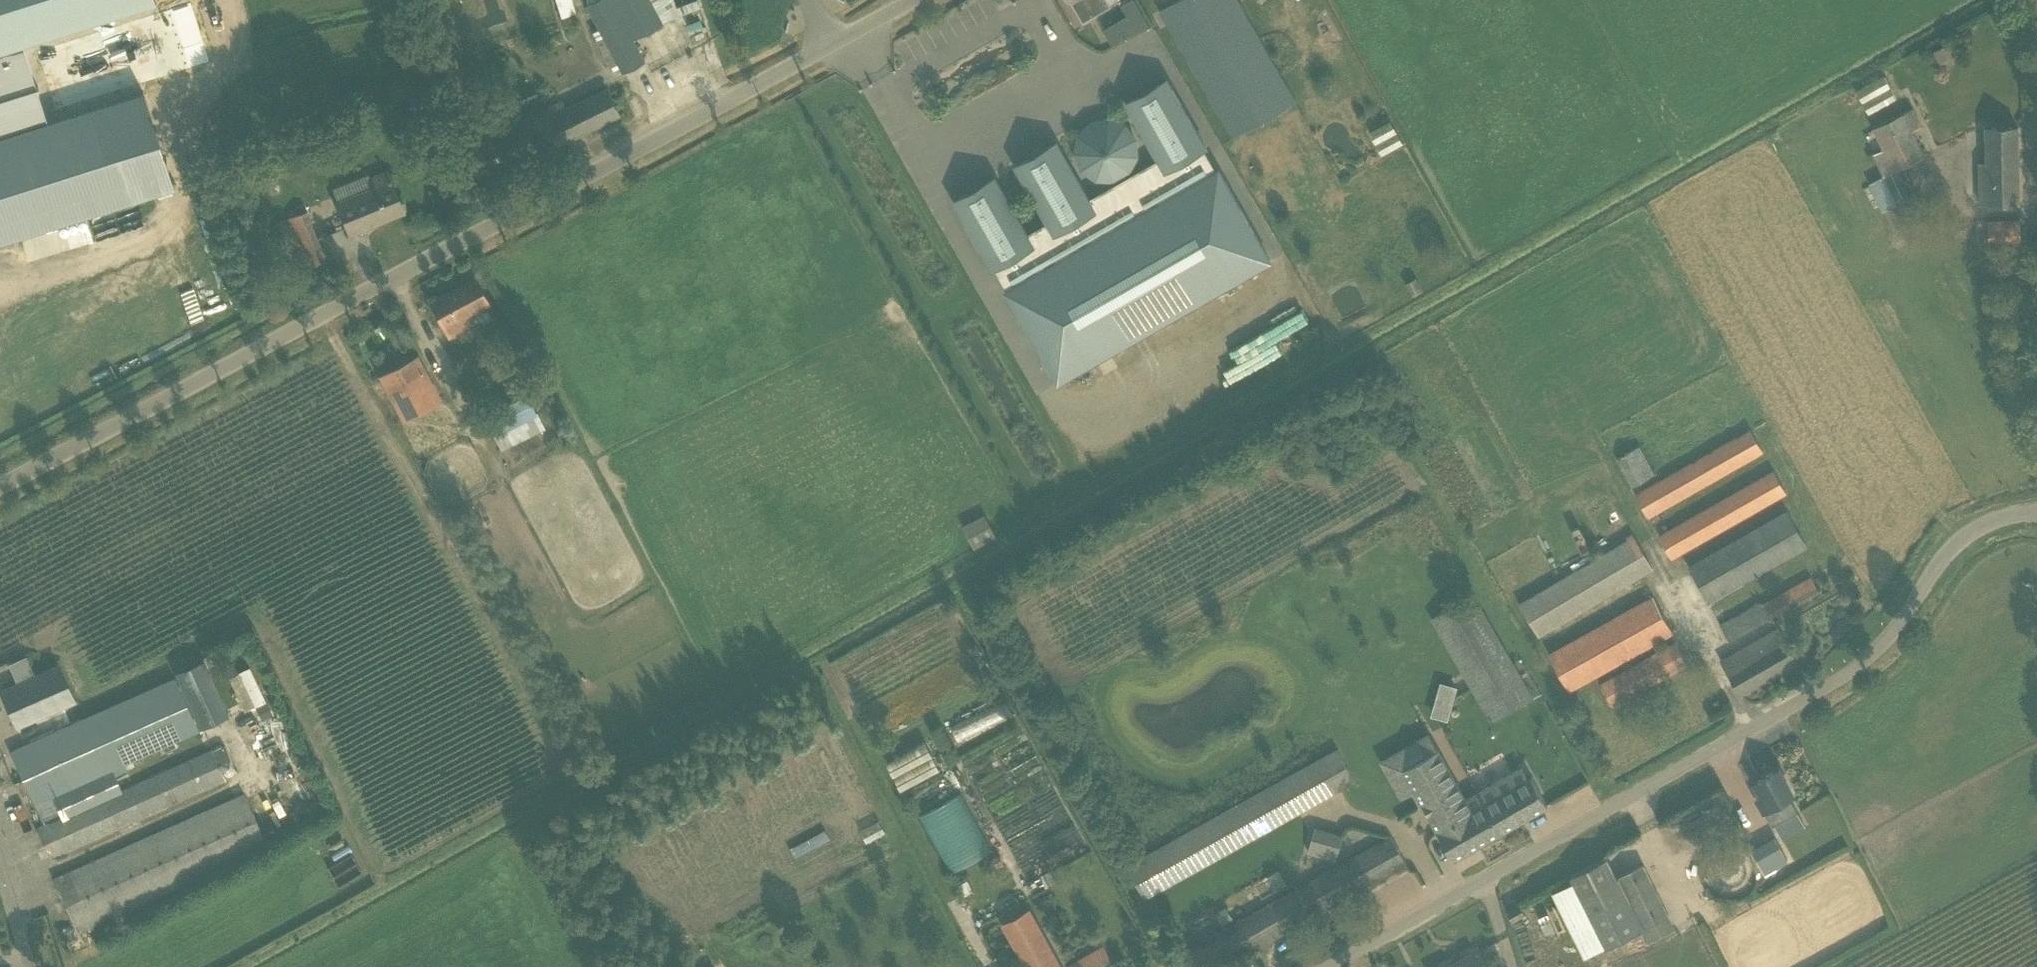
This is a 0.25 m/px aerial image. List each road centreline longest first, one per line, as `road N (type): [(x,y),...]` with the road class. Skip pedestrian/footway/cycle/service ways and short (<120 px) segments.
road 1 (unclassified): [(0,488),(930,0)]
road 2 (unclassified): [(1328,966),(1813,693),(1895,630),(1942,559),(1974,528),(2036,513)]

